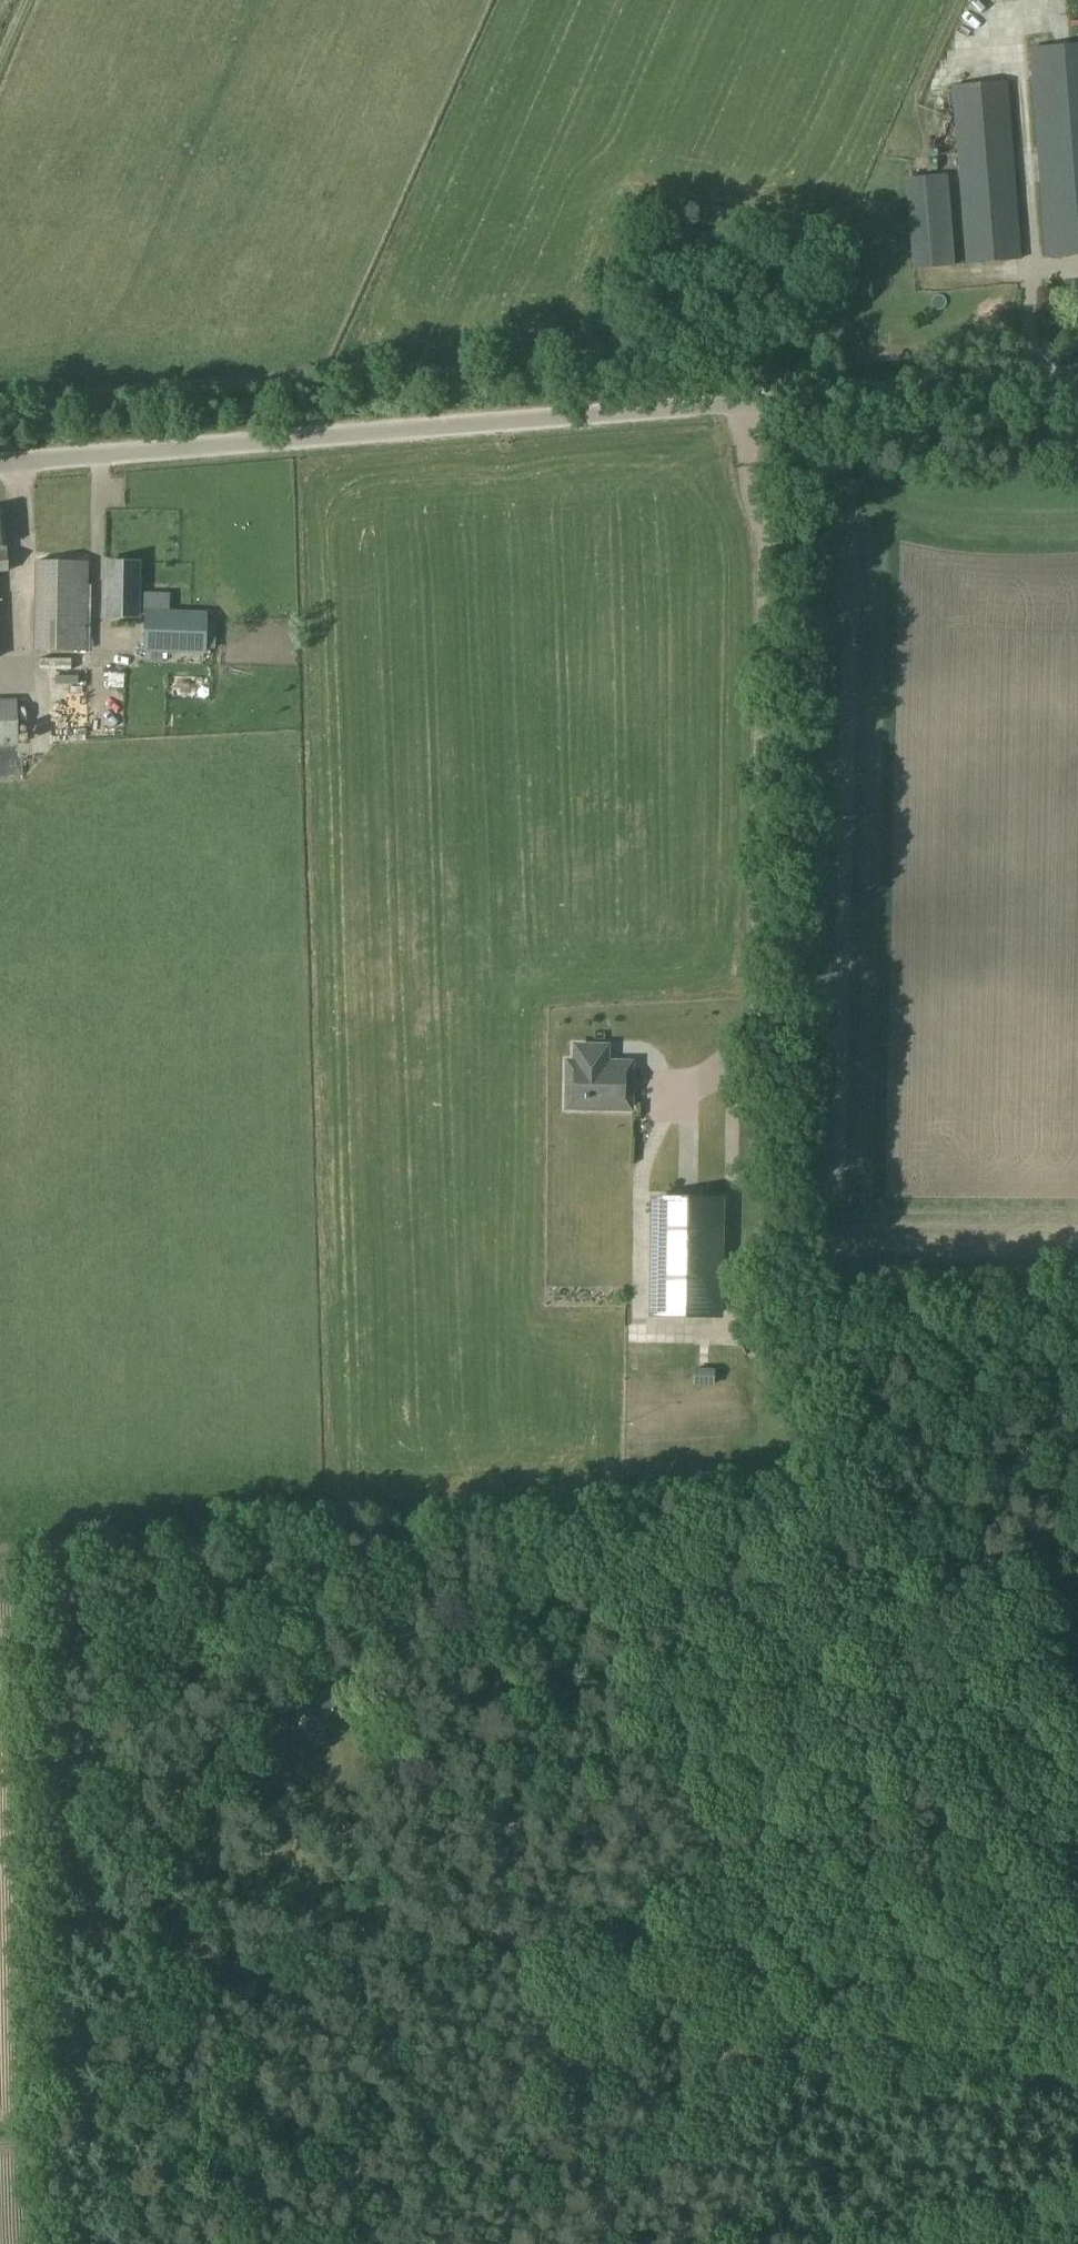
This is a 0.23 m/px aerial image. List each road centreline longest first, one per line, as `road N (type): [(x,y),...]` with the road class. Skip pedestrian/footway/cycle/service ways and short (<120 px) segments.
road 1 (unclassified): [(0,458),(1077,372)]
road 2 (track): [(705,1093),(759,1031),(748,433),(736,399)]

